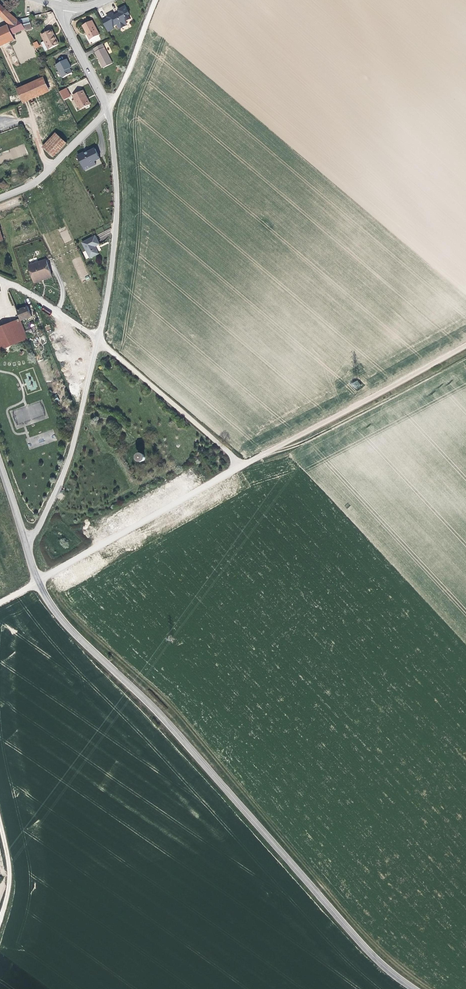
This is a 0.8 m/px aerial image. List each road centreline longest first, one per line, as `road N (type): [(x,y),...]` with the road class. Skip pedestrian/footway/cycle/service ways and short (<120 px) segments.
road 1 (tertiary): [(415,988),(364,948),(135,689),(72,633),(37,581)]
road 2 (track): [(243,466),(465,346)]
road 3 (unclassified): [(37,581),(243,466)]
road 4 (residential): [(97,338),(114,258),(107,109)]
road 5 (residential): [(27,545),(69,454),(97,338)]
road 6 (unclassified): [(97,338),(243,466)]
road 7 (residential): [(0,198),(33,183),(107,109)]
road 8 (track): [(107,109),(156,0)]

